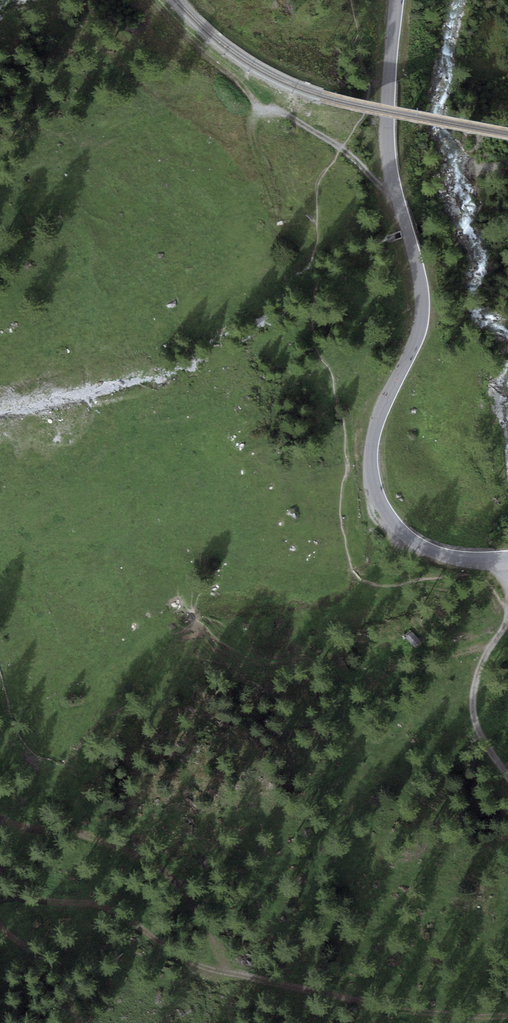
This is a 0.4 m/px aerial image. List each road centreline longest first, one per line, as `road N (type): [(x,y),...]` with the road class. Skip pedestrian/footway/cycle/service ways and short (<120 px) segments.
road 1 (secondary): [(507,557),(425,550),(397,530),(373,483),(372,435),(423,314),(388,148),(396,0)]
road 2 (track): [(251,92),(348,154),(400,204)]
road 3 (track): [(507,775),(473,716),(476,677),(507,623)]

